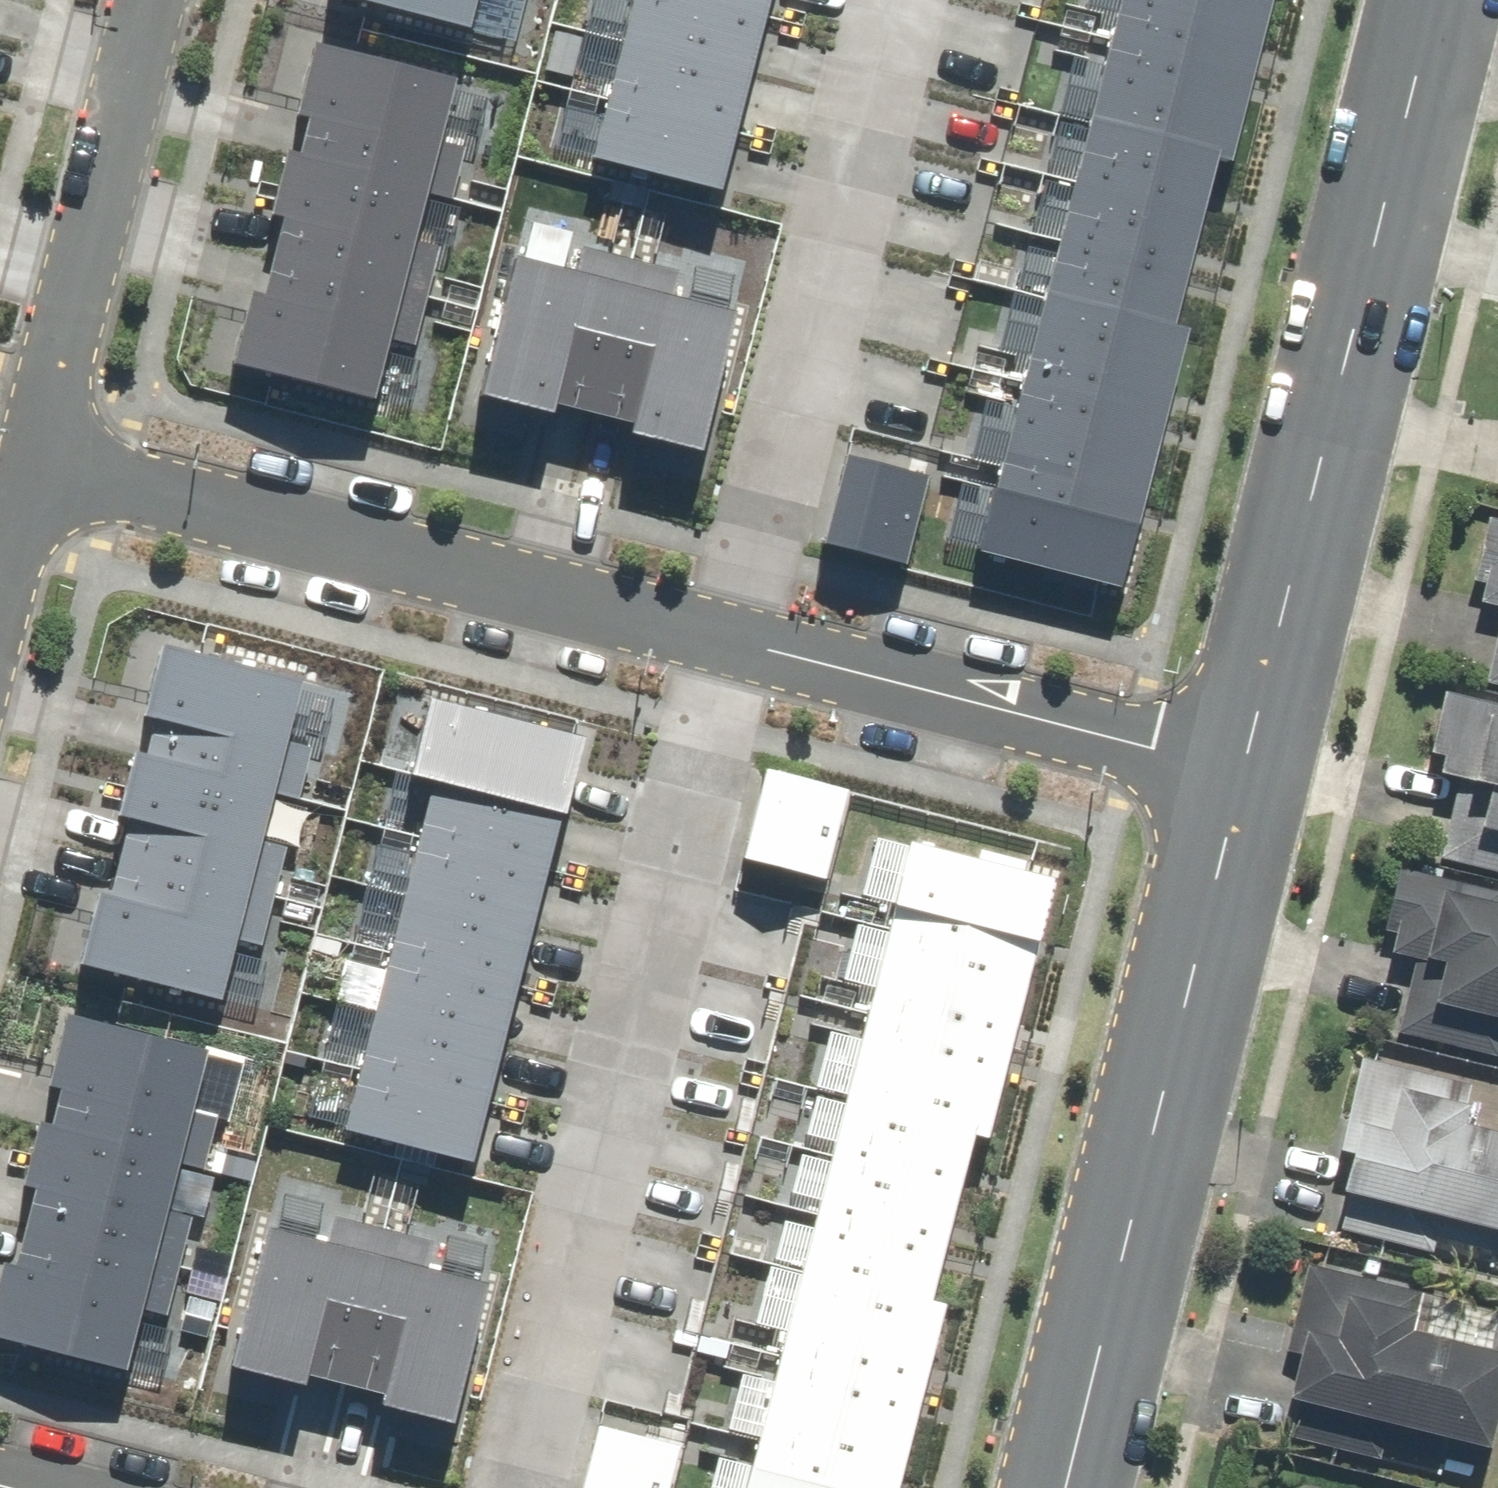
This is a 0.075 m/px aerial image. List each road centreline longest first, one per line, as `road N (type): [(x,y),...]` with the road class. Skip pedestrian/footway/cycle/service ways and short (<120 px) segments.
road 1 (residential): [(729,615),(503,1487)]
road 2 (tertiary): [(1255,760),(1442,0)]
road 3 (tertiary): [(1076,1487),(1255,760)]
road 4 (residential): [(36,424),(729,615)]
road 5 (residential): [(888,0),(729,615)]
road 6 (residential): [(729,615),(1255,760)]
road 7 (residential): [(36,424),(146,0)]
road 8 (residential): [(0,554),(36,424)]

